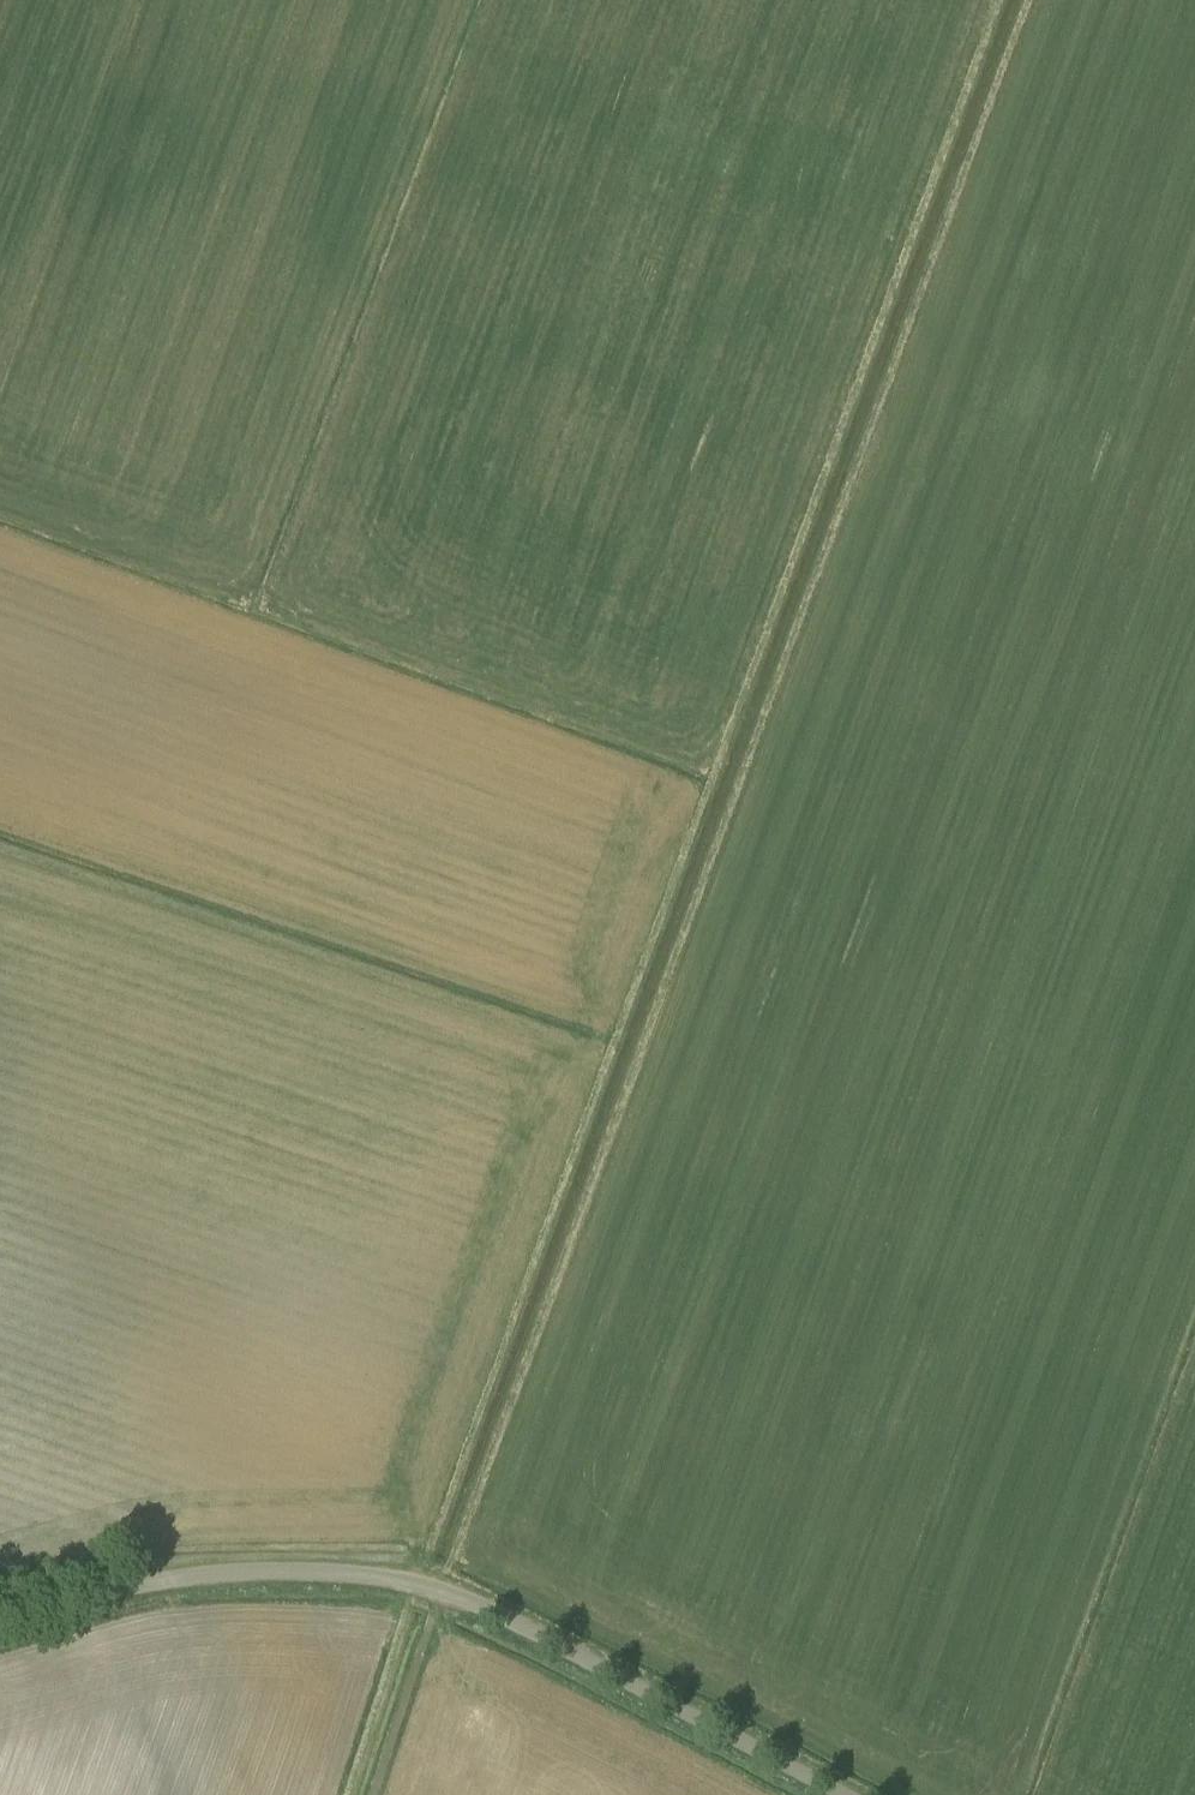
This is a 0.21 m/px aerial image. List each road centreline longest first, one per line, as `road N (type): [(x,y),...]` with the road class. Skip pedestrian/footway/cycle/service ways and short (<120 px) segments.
road 1 (unclassified): [(839,1794),(462,1599),(385,1576),(200,1574),(126,1585),(0,1623)]

